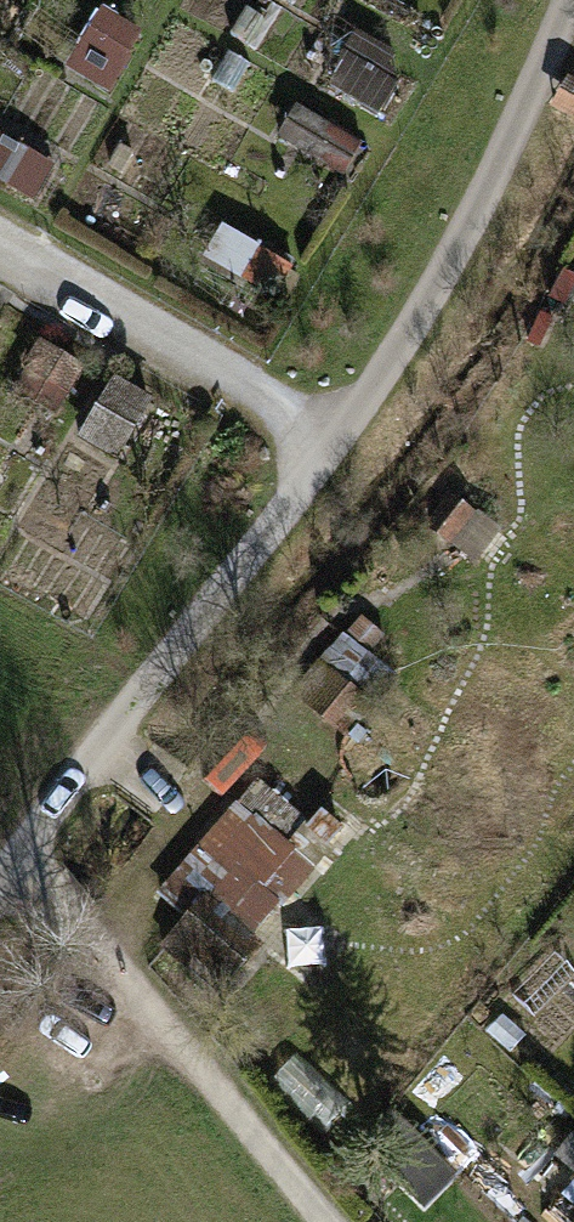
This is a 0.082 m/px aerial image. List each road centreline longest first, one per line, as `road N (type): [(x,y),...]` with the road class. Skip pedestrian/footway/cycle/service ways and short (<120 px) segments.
road 1 (track): [(0,876),(437,296),(573,1)]
road 2 (track): [(326,1221),(14,859)]
road 3 (track): [(341,433),(0,237)]

